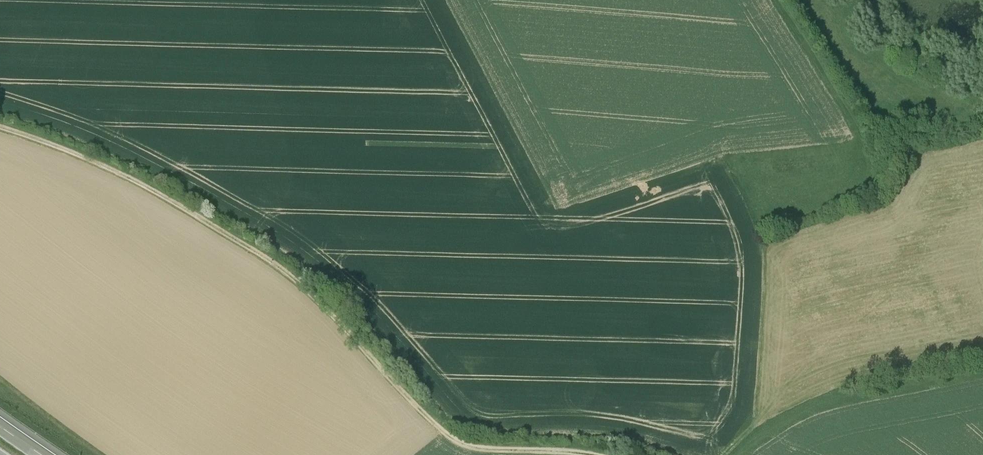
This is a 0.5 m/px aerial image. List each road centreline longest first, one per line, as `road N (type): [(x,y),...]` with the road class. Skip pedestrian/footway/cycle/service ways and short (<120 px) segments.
road 1 (track): [(0,130),(144,188),(281,269),(461,445),(592,454)]

